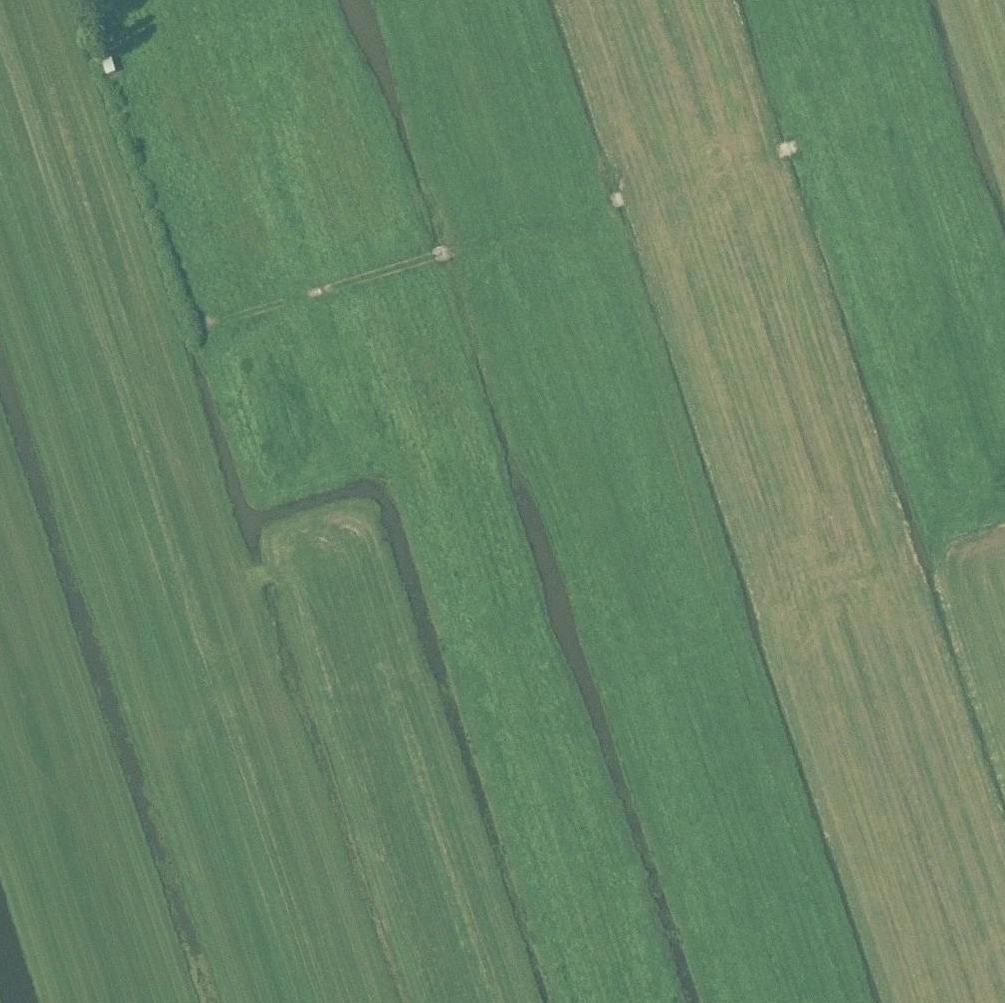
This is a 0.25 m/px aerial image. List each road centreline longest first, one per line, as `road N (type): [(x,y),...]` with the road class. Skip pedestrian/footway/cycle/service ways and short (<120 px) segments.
road 1 (track): [(807,147),(208,319),(102,0)]

